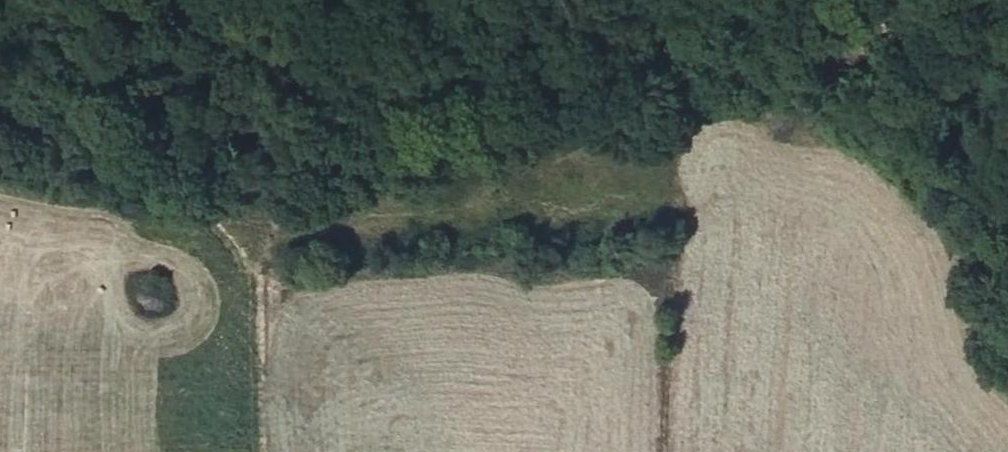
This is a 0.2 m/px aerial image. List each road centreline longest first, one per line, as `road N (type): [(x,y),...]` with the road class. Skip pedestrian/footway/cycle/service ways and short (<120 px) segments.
road 1 (track): [(0,71),(292,118),(515,73),(694,20),(788,21),(880,75),(978,158),(1007,200)]

